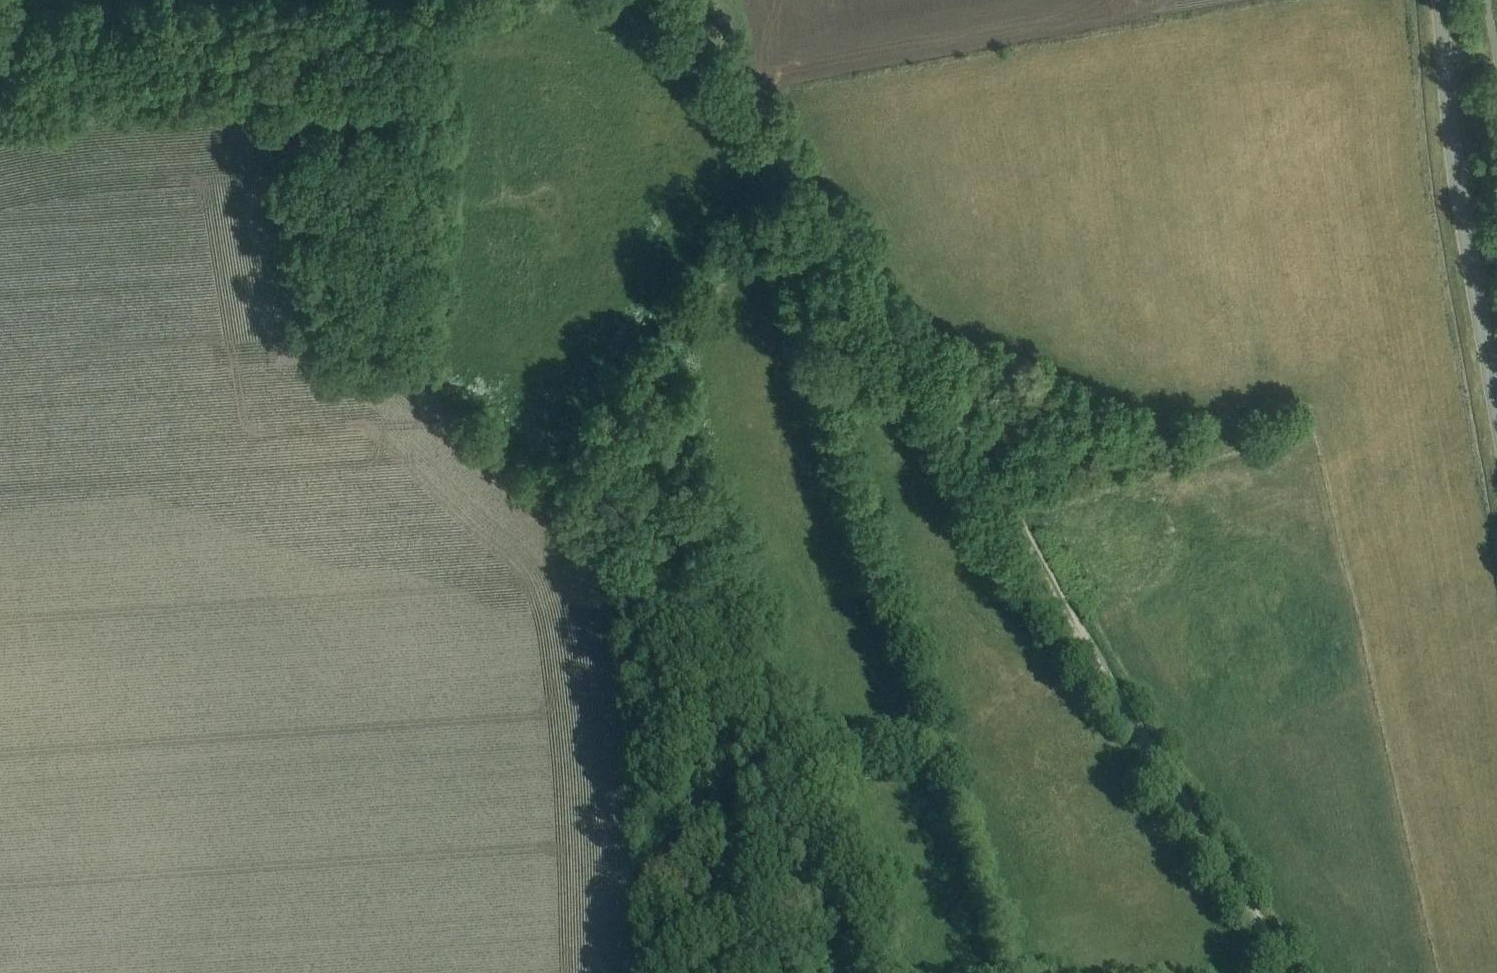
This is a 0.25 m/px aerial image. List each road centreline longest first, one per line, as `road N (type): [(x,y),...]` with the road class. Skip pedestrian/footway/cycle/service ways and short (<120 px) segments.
road 1 (track): [(681,0),(704,20),(750,89),(1291,972)]
road 2 (unclassified): [(1496,404),(1452,139),(1440,0)]

